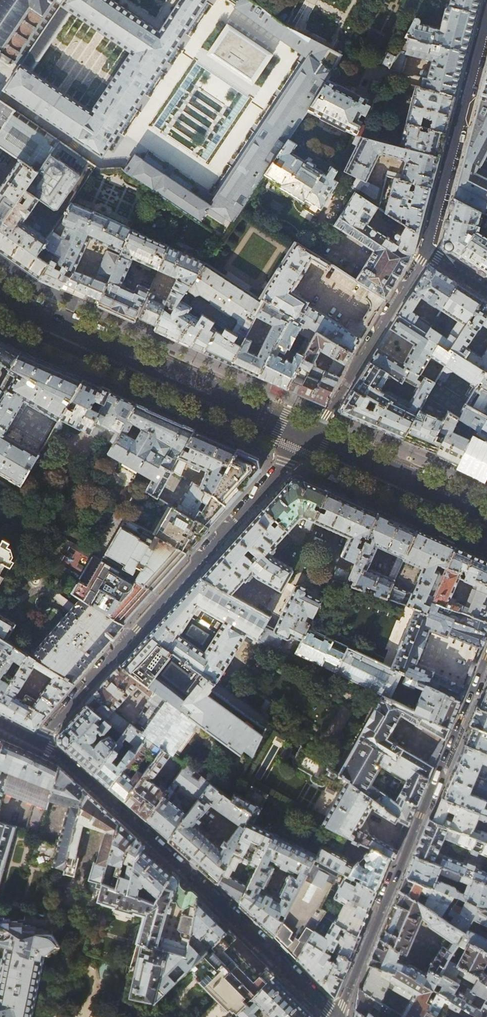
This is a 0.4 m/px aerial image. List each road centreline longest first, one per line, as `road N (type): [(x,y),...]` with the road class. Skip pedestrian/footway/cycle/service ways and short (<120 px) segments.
road 1 (residential): [(312,434),(37,742)]
road 2 (residential): [(335,1016),(87,779),(37,742)]
road 3 (tertiary): [(486,654),(339,1016)]
road 4 (primary): [(0,290),(312,434)]
road 5 (residential): [(427,250),(486,22)]
road 6 (residential): [(312,434),(427,250)]
road 7 (primary): [(312,434),(486,513)]

